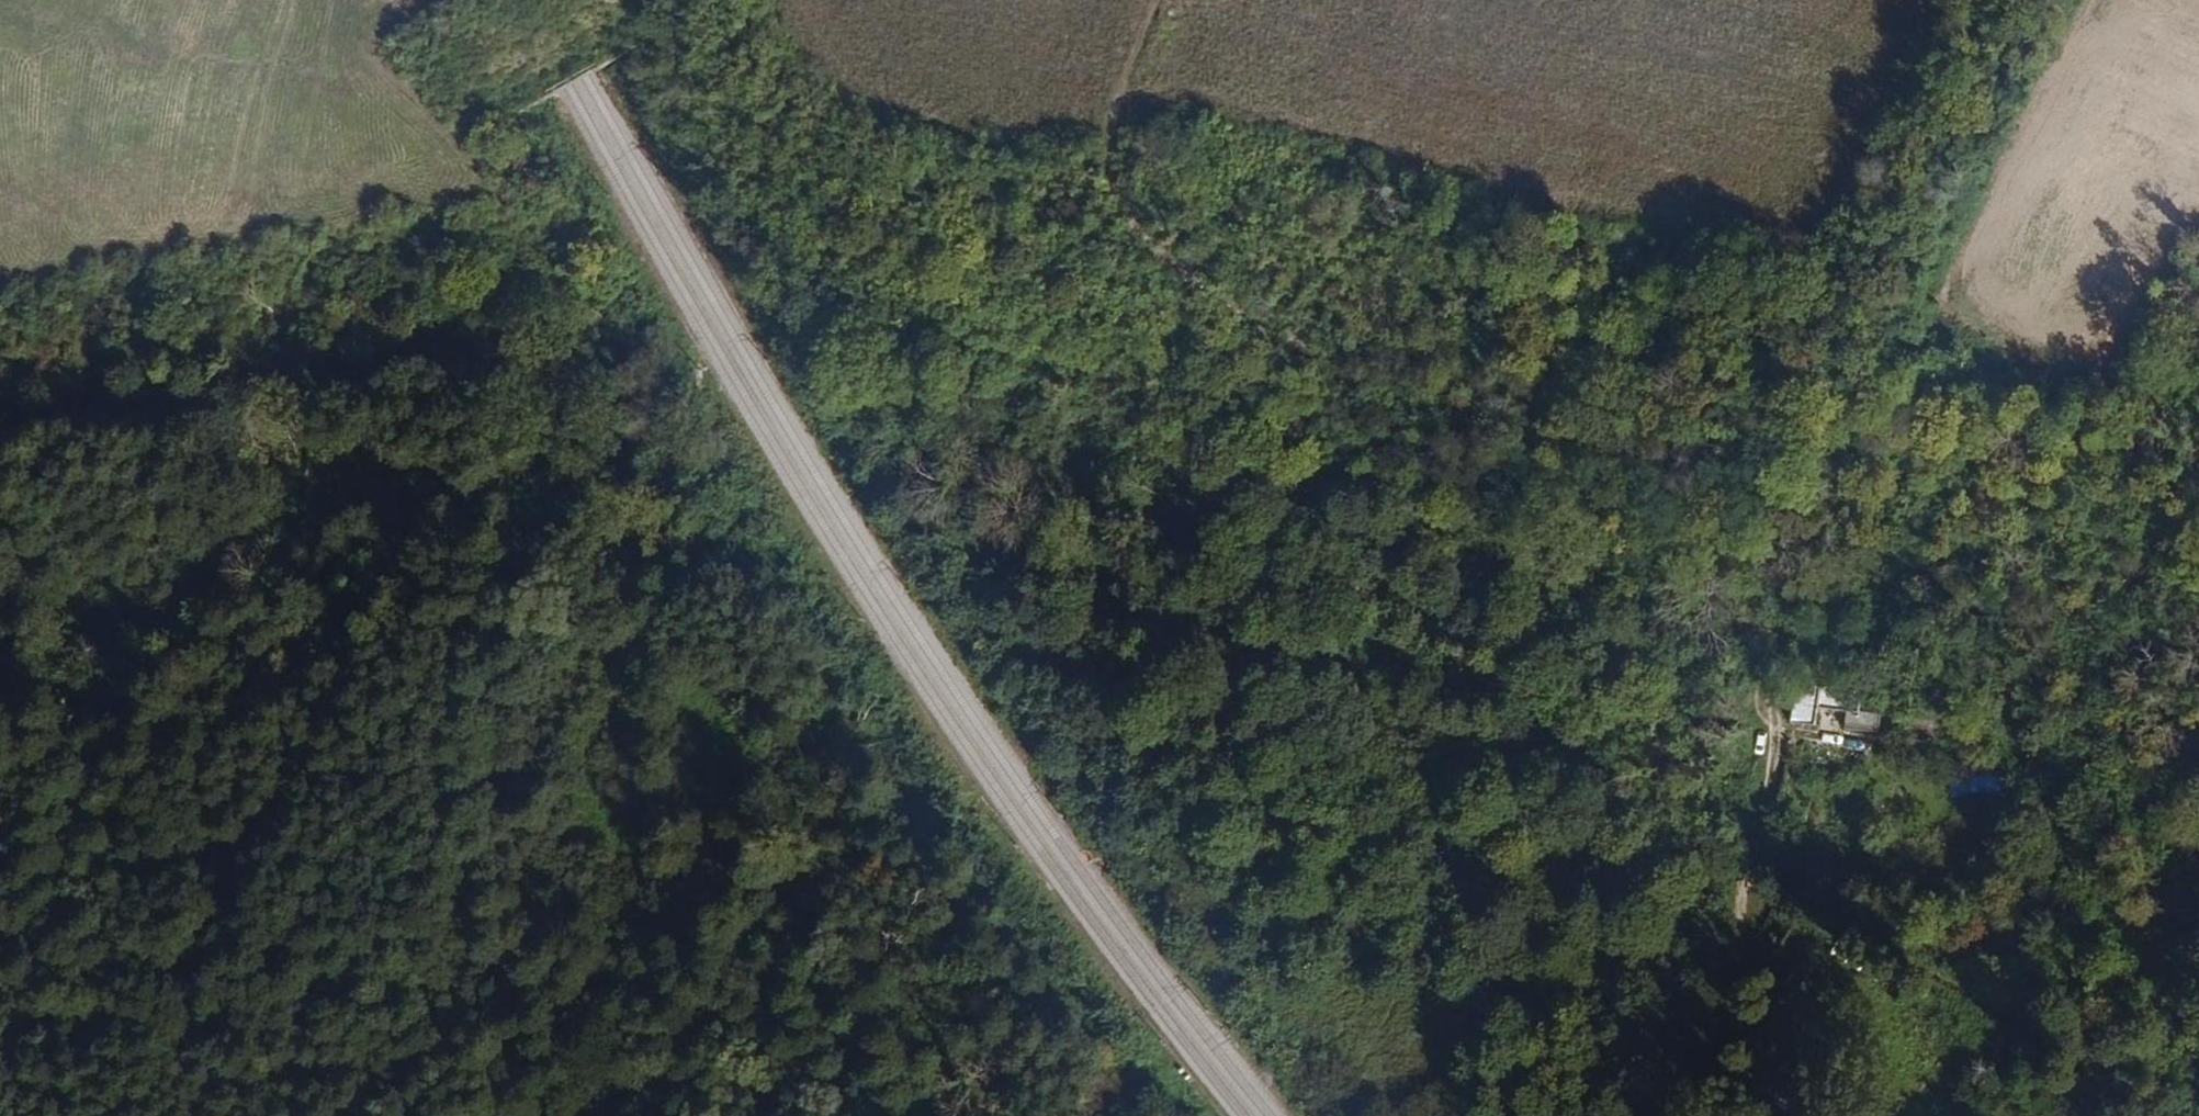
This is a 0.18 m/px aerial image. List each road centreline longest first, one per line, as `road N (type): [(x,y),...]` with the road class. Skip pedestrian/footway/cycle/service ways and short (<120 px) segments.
road 1 (track): [(1163,0),(1127,88),(1113,149),(1122,193),(1144,235),(1223,299),(1453,424),(1643,548),(1756,647),(1775,687)]
road 2 (track): [(1741,890),(1909,952),(2177,1115)]
road 3 (track): [(1775,687),(1771,786),(1744,871),(1726,1021),(1684,1115)]

